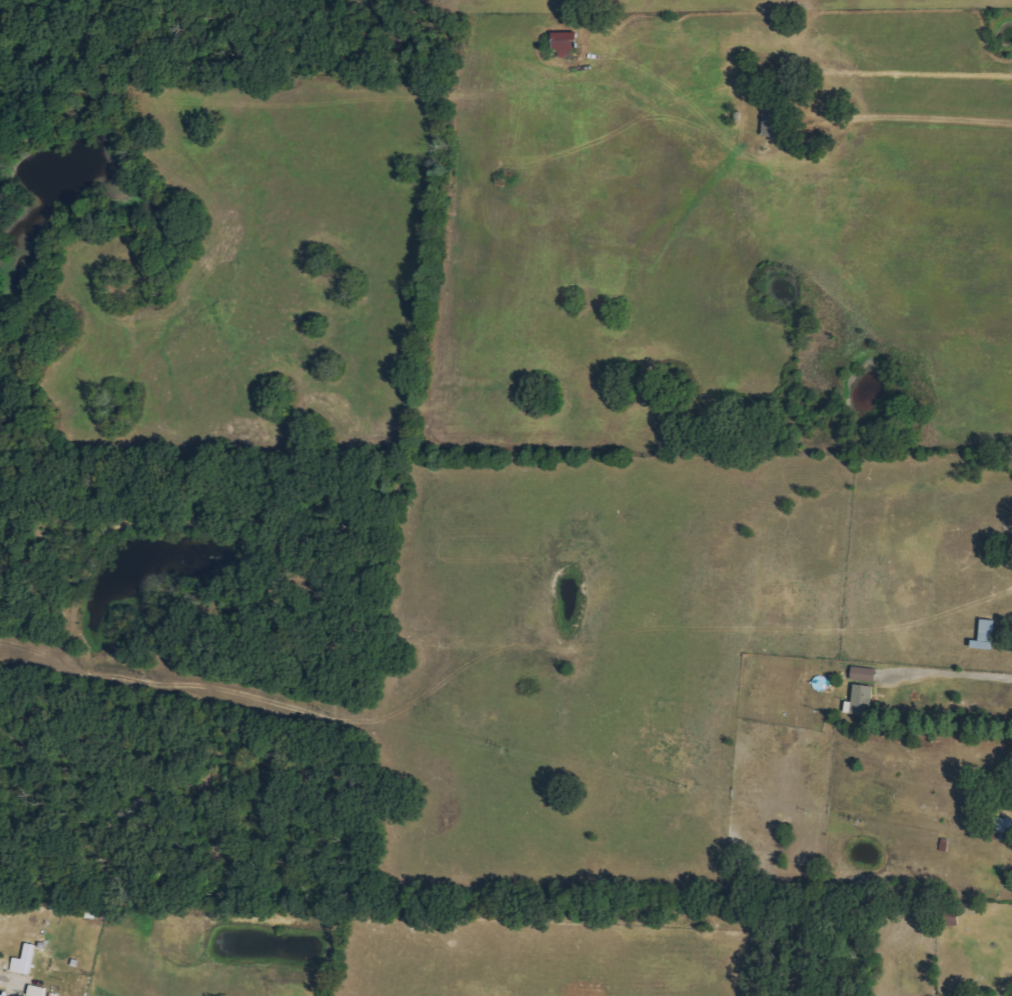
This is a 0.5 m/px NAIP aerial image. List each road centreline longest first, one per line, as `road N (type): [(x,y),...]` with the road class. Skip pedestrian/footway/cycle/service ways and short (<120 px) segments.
road 1 (residential): [(1011,136),(841,128)]

